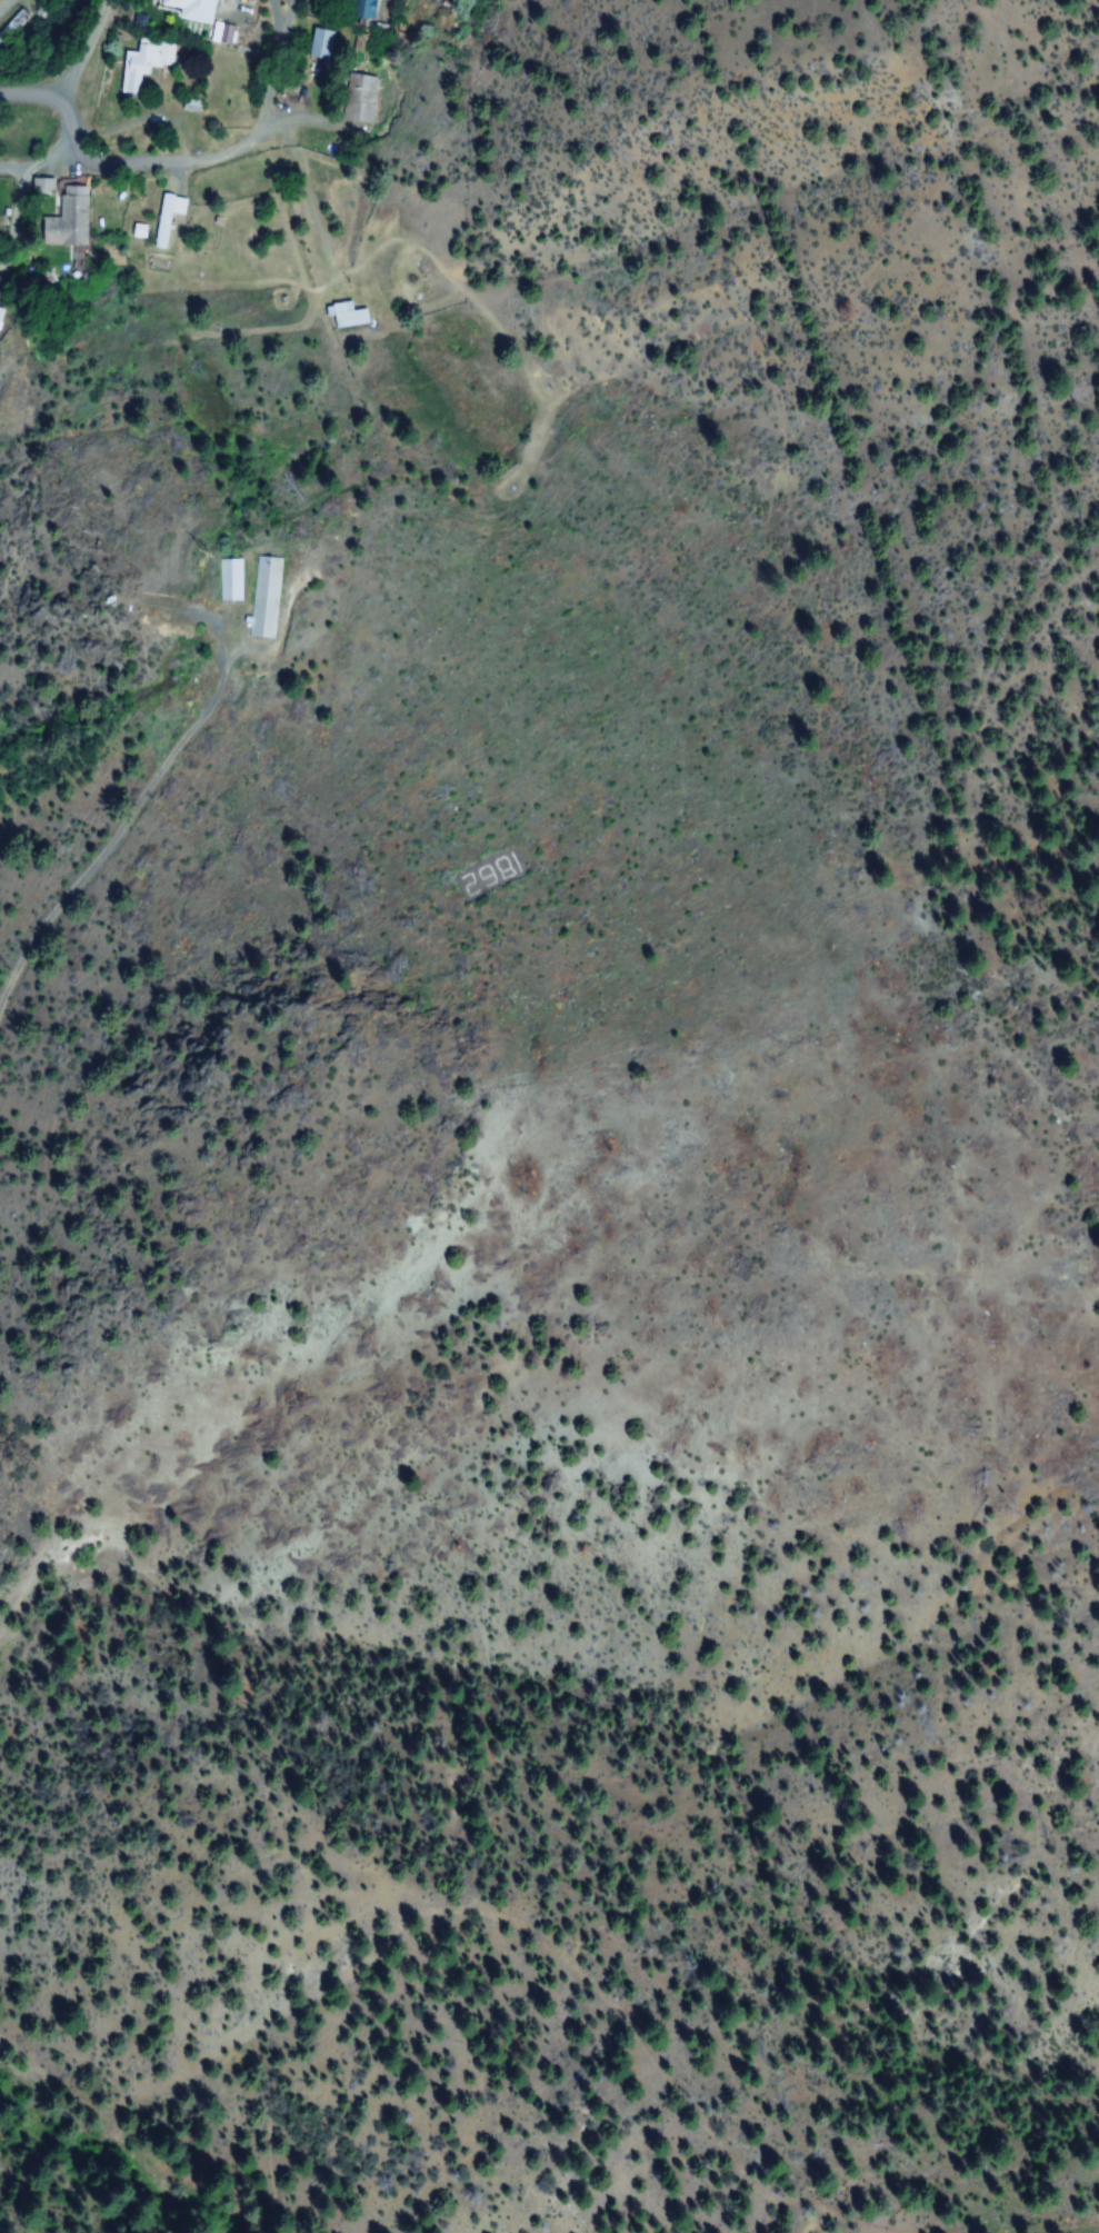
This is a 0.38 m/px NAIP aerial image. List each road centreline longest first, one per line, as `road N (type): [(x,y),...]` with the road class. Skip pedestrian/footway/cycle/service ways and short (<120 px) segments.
road 1 (residential): [(0,1034),(10,994),(136,871),(197,769),(229,681)]
road 2 (residential): [(258,132),(192,158),(120,161),(84,142),(54,96)]
road 3 (residential): [(295,0),(288,61),(258,132)]

